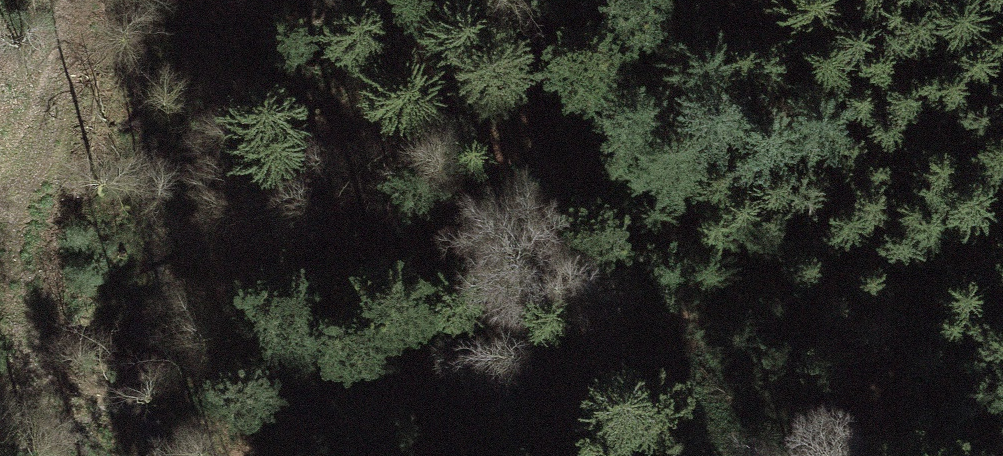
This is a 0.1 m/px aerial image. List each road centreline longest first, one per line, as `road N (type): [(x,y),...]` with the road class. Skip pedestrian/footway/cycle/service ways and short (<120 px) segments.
road 1 (track): [(249,455),(392,251),(785,0)]
road 2 (track): [(1002,222),(925,343),(838,455)]
road 3 (track): [(0,228),(20,346),(99,455)]
road 4 (track): [(60,0),(60,84),(0,211)]

